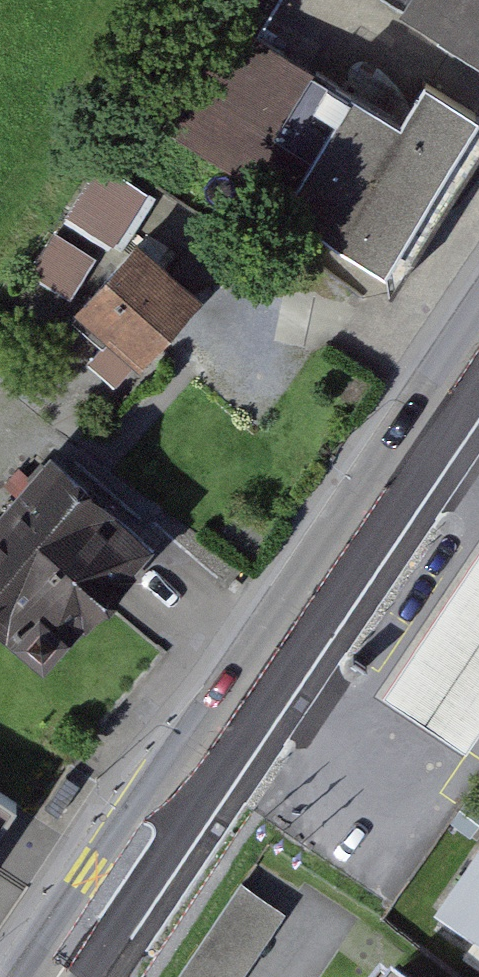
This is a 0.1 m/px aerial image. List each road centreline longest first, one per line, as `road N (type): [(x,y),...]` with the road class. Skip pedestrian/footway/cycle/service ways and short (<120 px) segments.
road 1 (primary): [(57,976),(478,348)]

